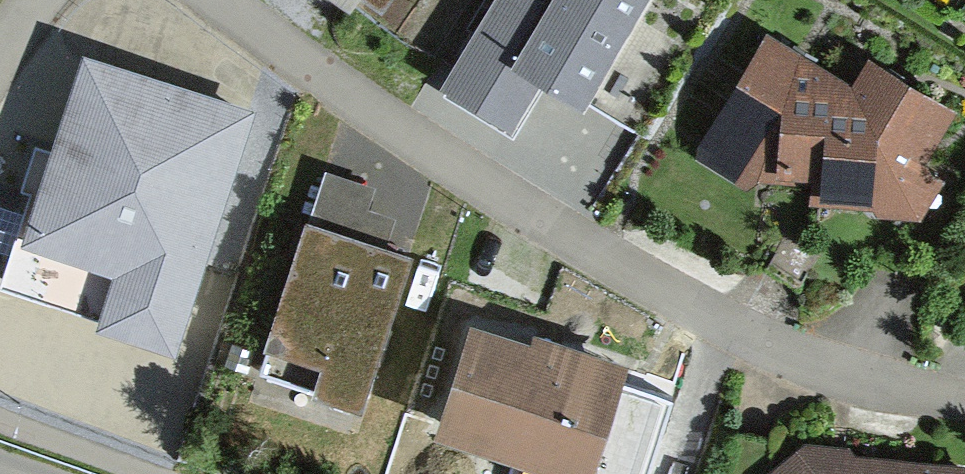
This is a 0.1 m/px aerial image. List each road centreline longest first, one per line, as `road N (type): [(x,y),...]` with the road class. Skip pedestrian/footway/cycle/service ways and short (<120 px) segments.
road 1 (residential): [(214,0),(687,308),(831,374),(964,398)]

